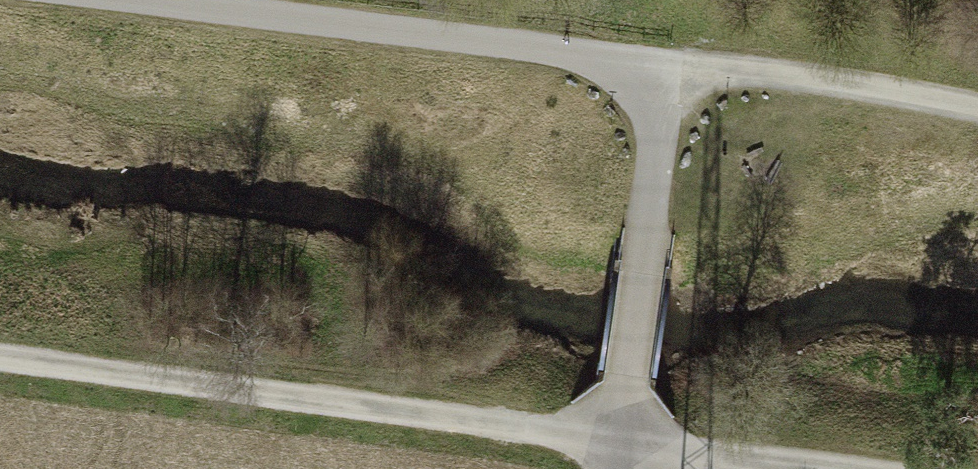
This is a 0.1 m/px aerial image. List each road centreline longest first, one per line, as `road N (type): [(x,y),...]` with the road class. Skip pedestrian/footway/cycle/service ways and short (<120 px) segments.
road 1 (unclassified): [(147,0),(668,64),(622,440)]
road 2 (track): [(0,362),(622,440)]
road 3 (track): [(668,64),(977,109)]
road 4 (track): [(622,440),(845,468)]

